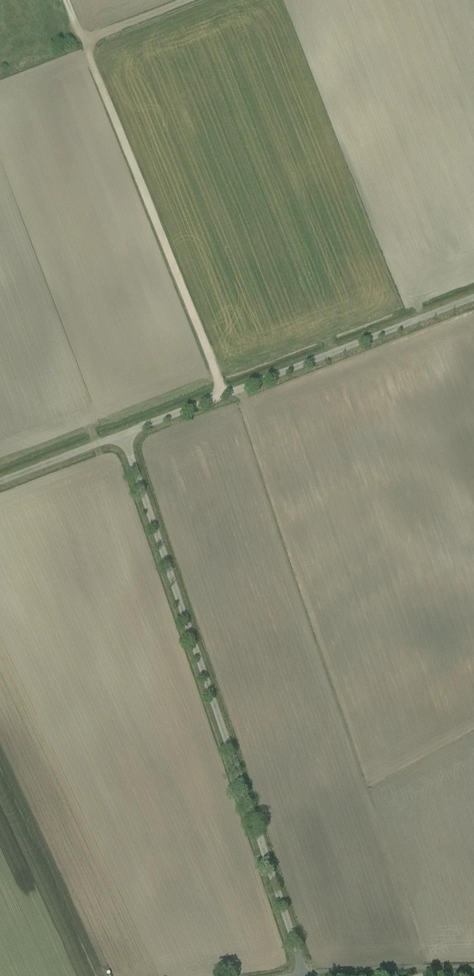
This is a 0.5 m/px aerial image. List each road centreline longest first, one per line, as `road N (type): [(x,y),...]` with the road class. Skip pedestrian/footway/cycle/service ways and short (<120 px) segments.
road 1 (unclassified): [(123,438),(309,975)]
road 2 (track): [(83,40),(224,394)]
road 3 (unclassified): [(123,438),(473,299)]
road 4 (unclassified): [(0,485),(123,438)]

